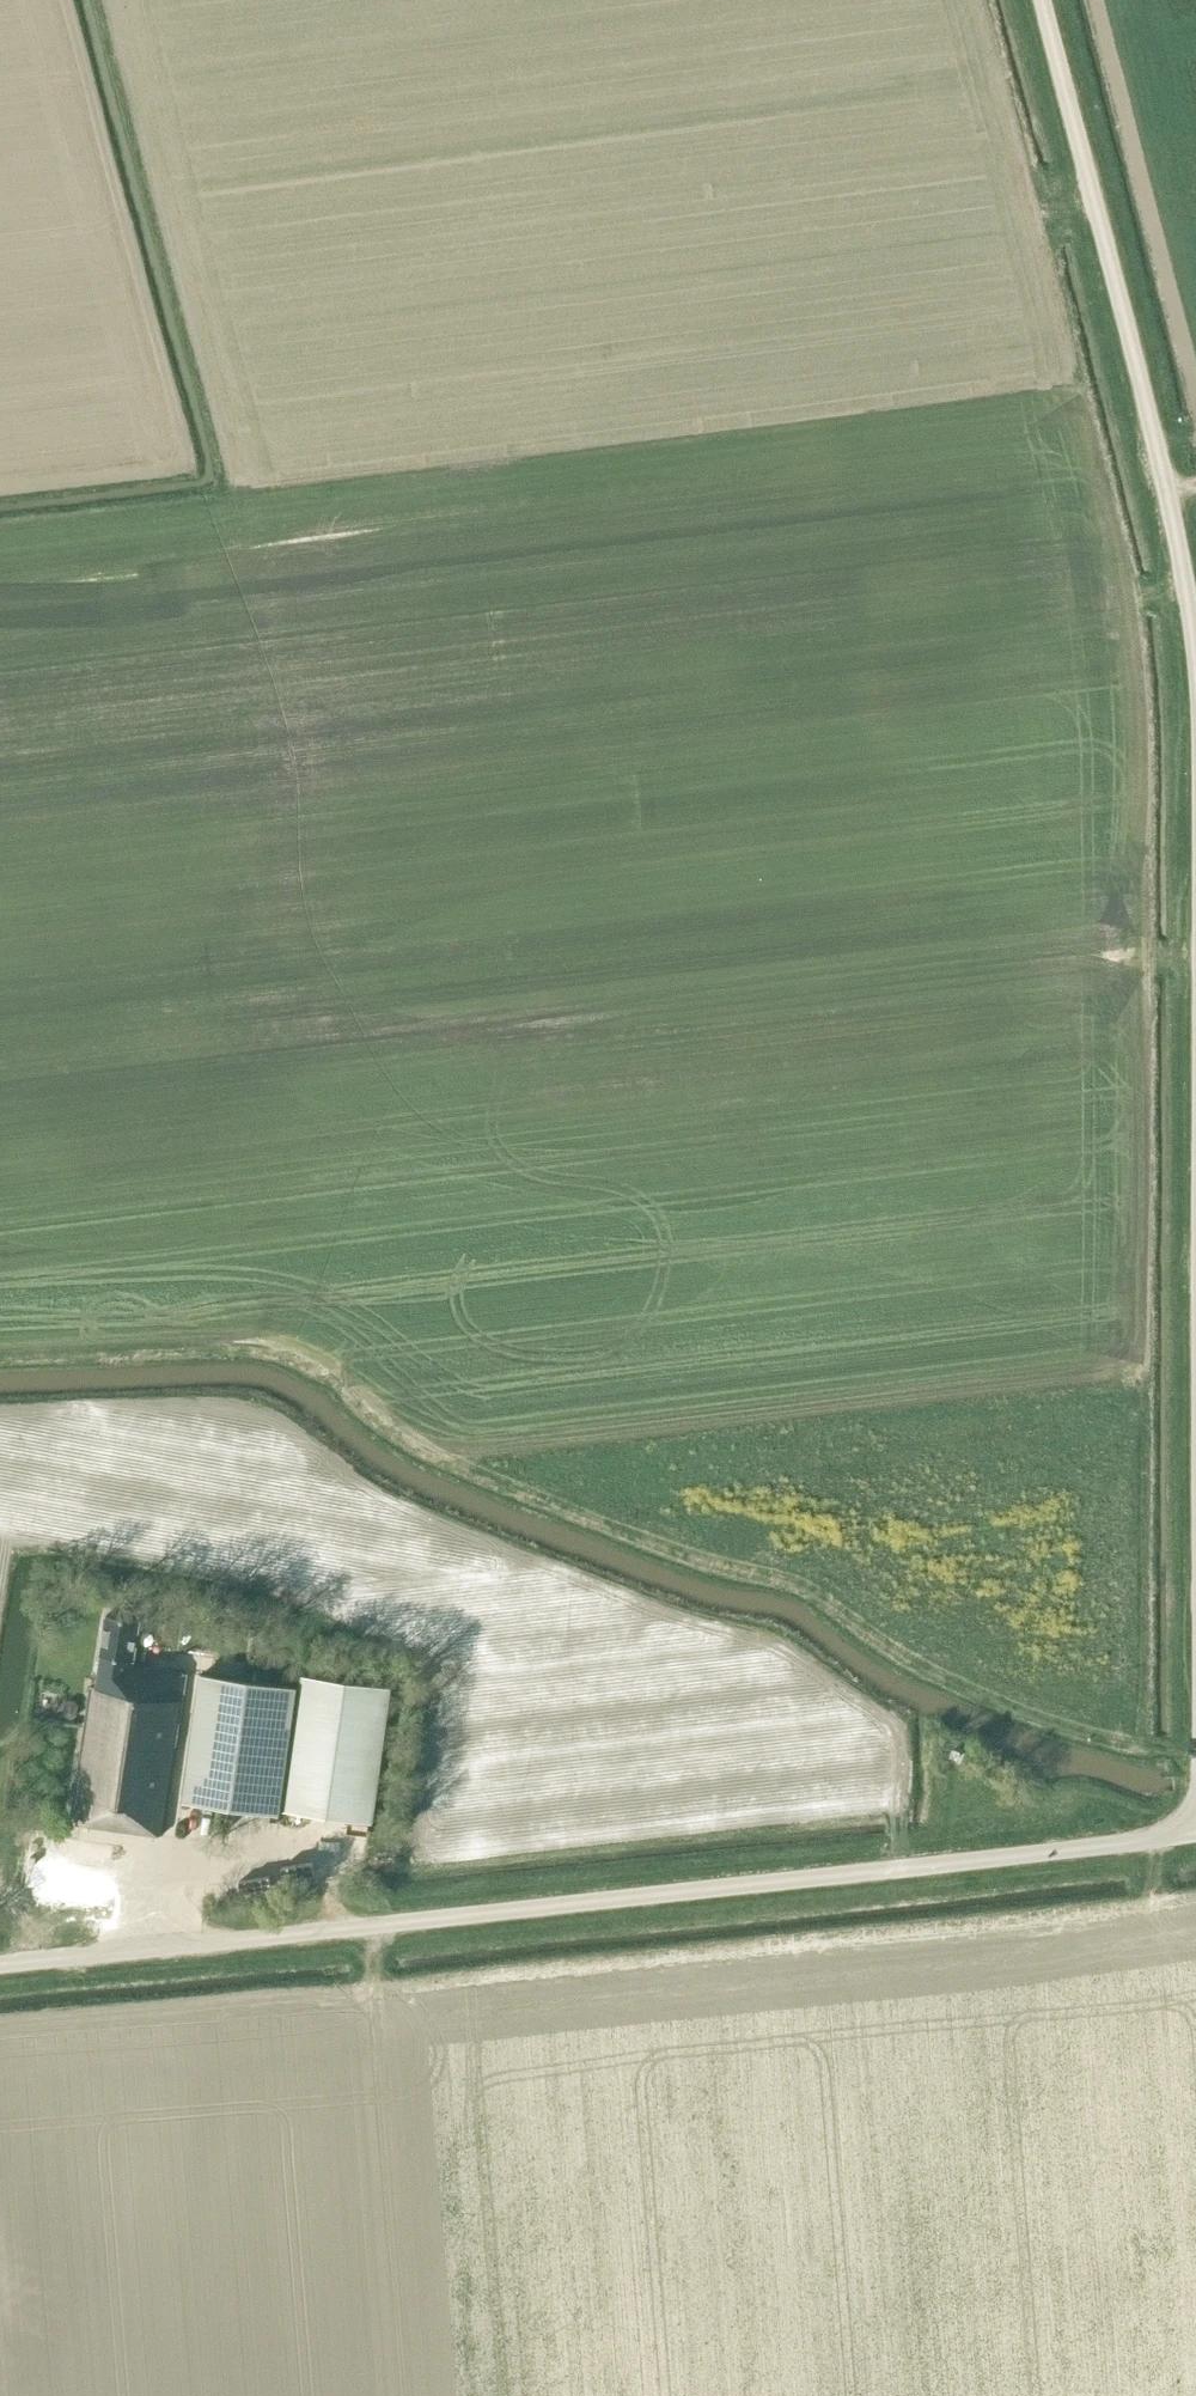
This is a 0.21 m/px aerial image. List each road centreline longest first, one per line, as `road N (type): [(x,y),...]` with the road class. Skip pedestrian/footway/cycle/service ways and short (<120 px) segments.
road 1 (unclassified): [(0,1965),(1195,1830)]
road 2 (unclassified): [(1195,661),(1167,489),(1042,0)]

